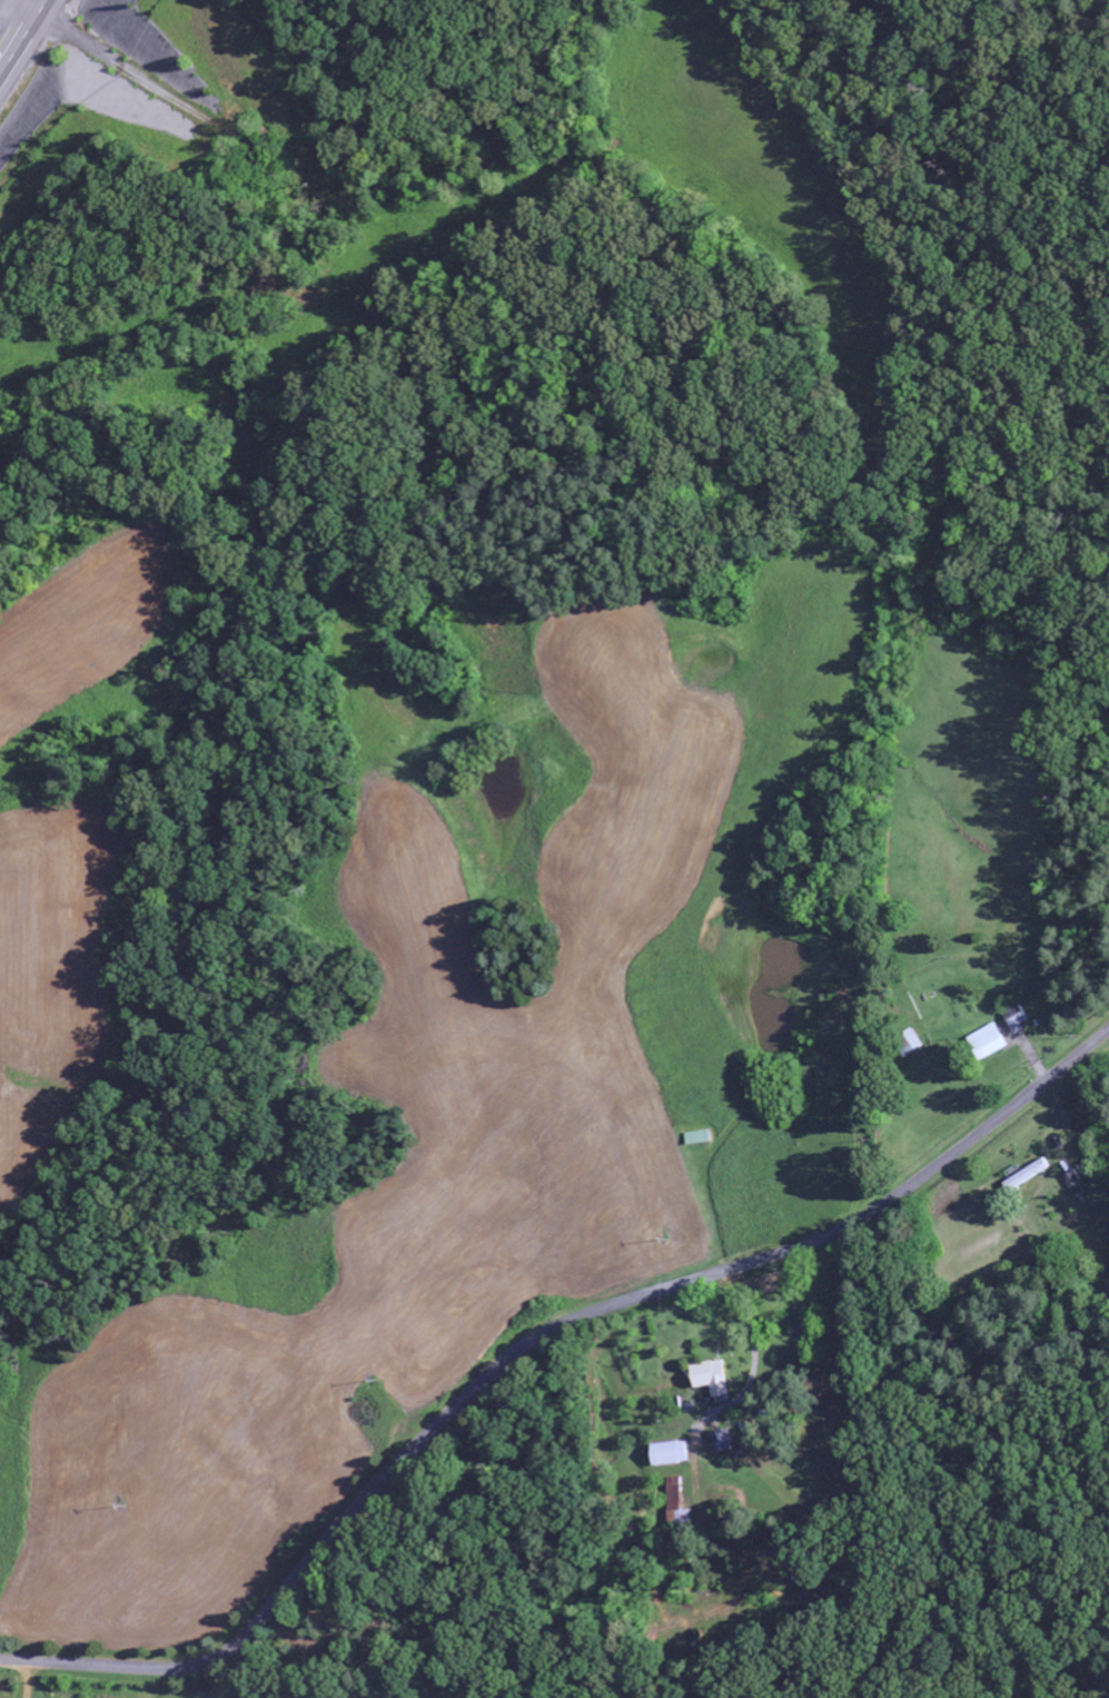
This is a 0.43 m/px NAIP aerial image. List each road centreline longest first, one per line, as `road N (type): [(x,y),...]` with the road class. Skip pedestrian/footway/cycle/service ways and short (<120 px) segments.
road 1 (residential): [(0,1660),(164,1669),(214,1659),(513,1355),(581,1316),(836,1233),(938,1167),(1108,1030)]

